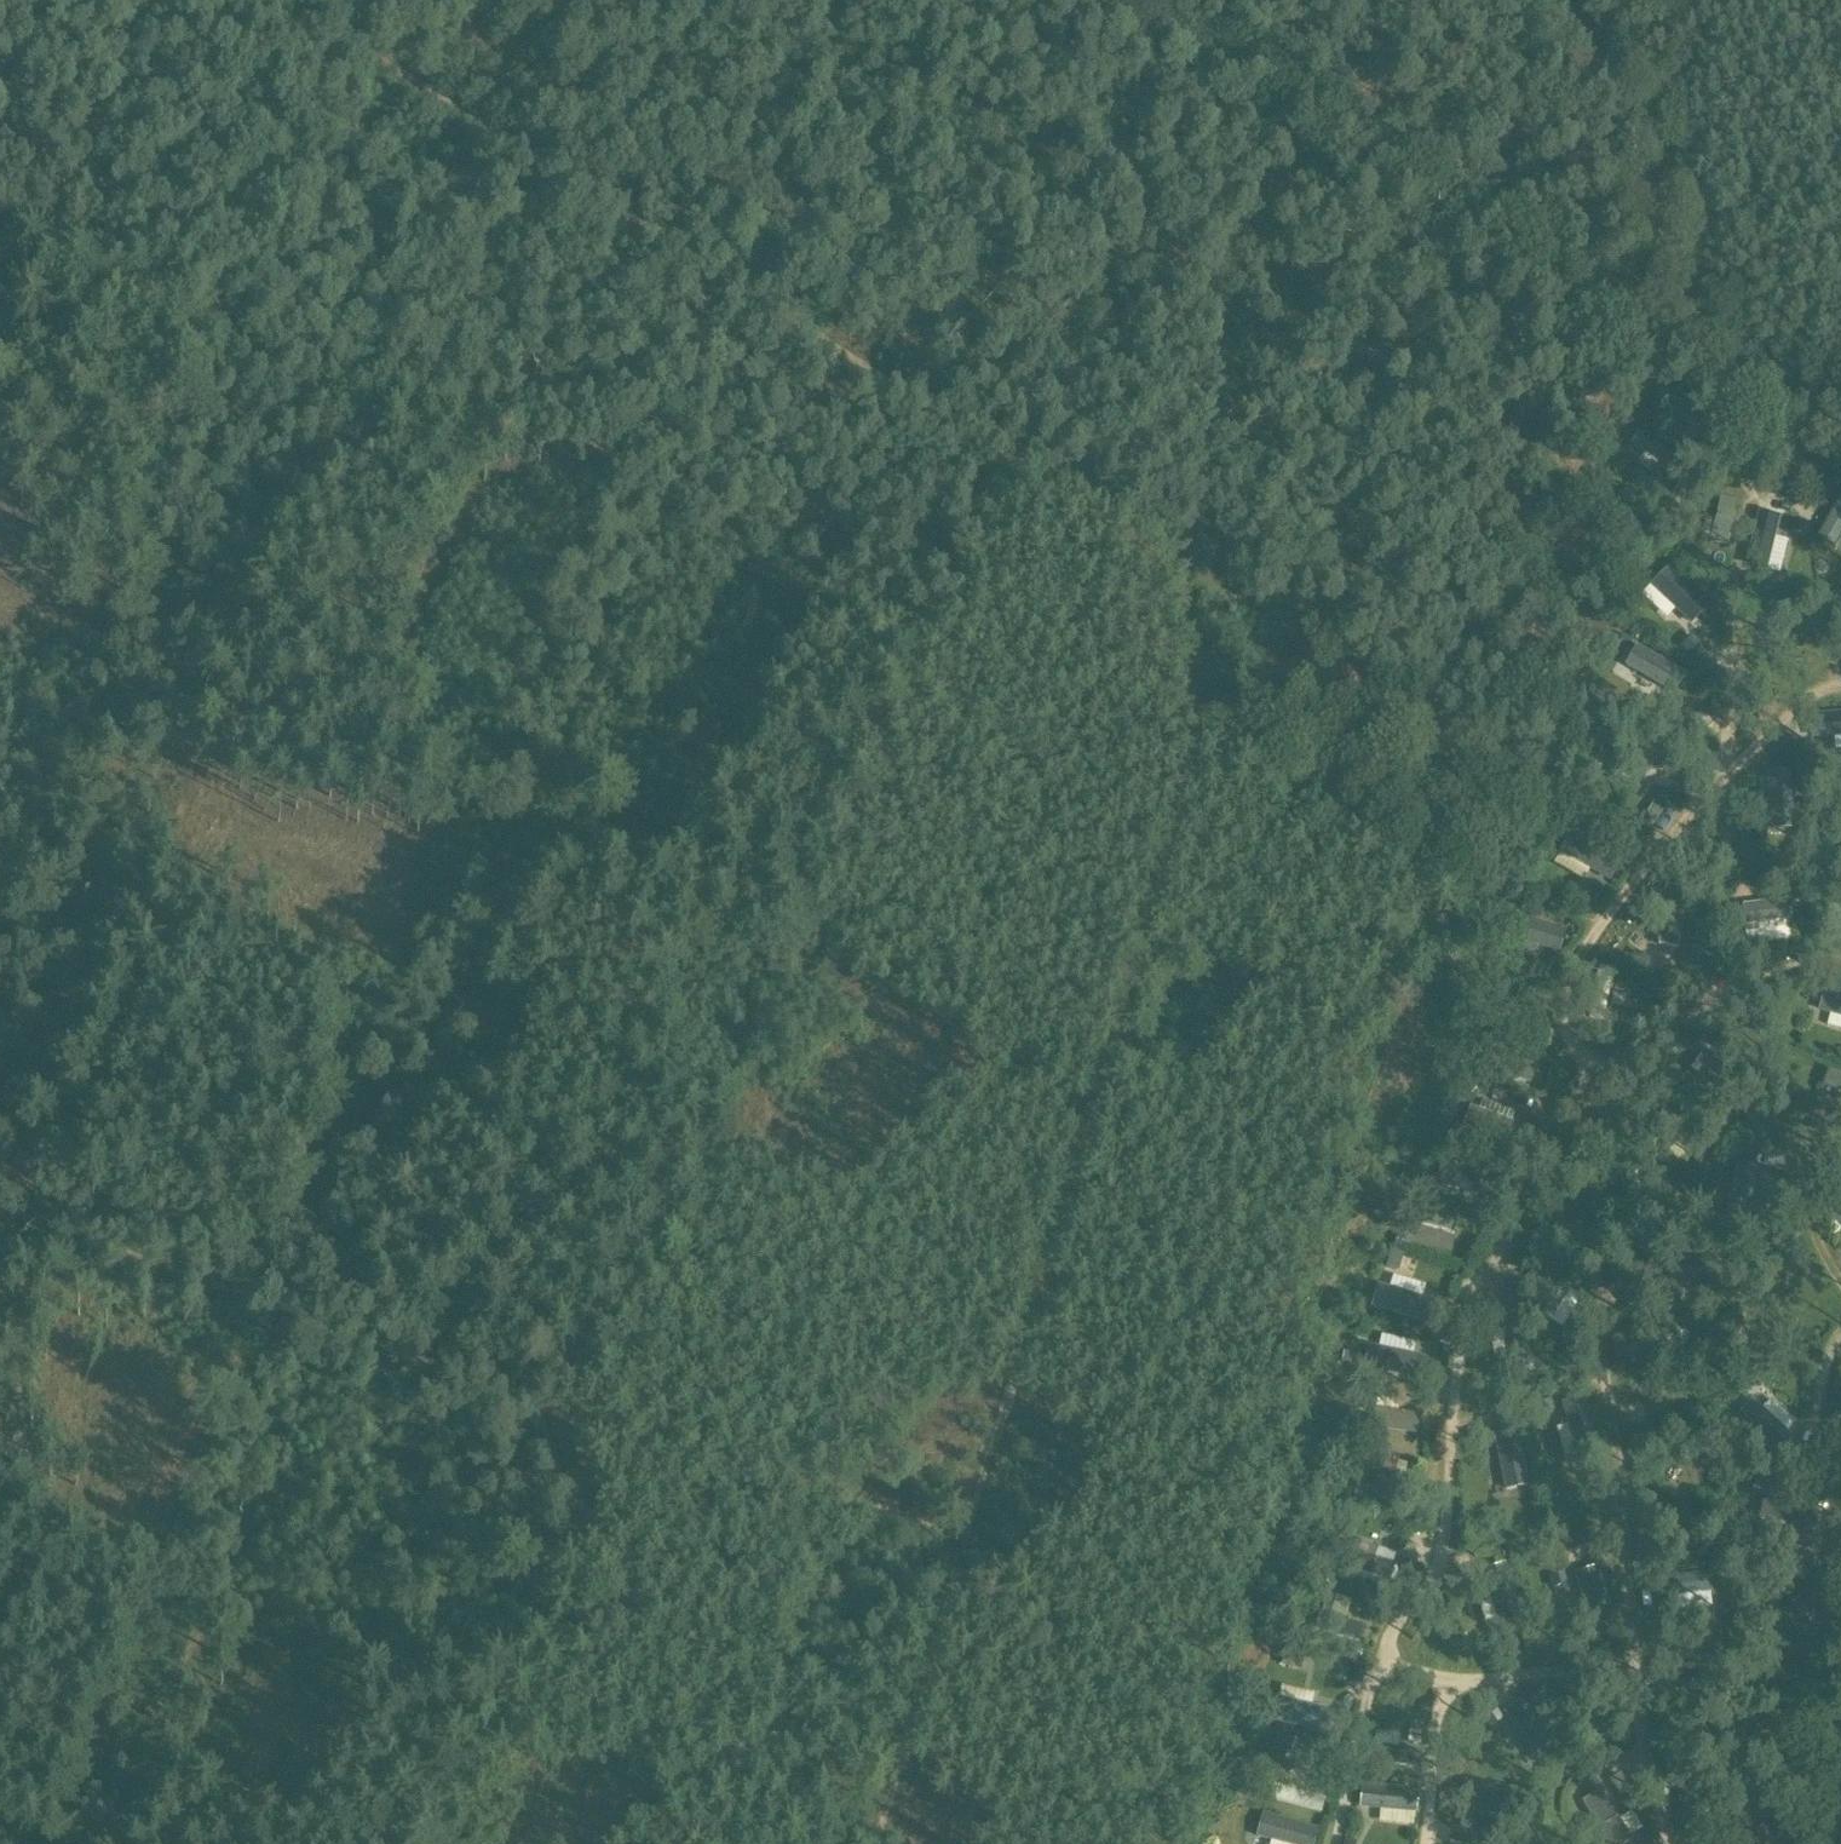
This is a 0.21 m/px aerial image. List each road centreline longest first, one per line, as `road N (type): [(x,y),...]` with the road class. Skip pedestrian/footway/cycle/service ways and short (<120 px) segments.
road 1 (track): [(294,0),(1173,552),(1507,780),(1623,311),(1639,199),(1643,62),(1631,0)]
road 2 (track): [(1333,1843),(1365,1701),(1393,1626),(1435,1575),(1461,1341),(1481,1272),(1550,1121),(1587,1084)]
road 3 (track): [(1840,447),(1160,0)]
road 4 (track): [(1587,1084),(1617,1483),(1640,1588),(1635,1666),(1668,1843)]
road 5 (track): [(1840,684),(1794,706),(1716,782),(1576,961),(1568,1013),(1587,1084)]
road 6 (track): [(1716,782),(1739,709),(1734,575),(1751,496)]
road 7 (track): [(1587,1084),(1812,964),(1840,975)]
road 8 (track): [(1384,1662),(1444,1685),(1635,1666)]
road 9 (track): [(1444,1685),(1425,1843)]

